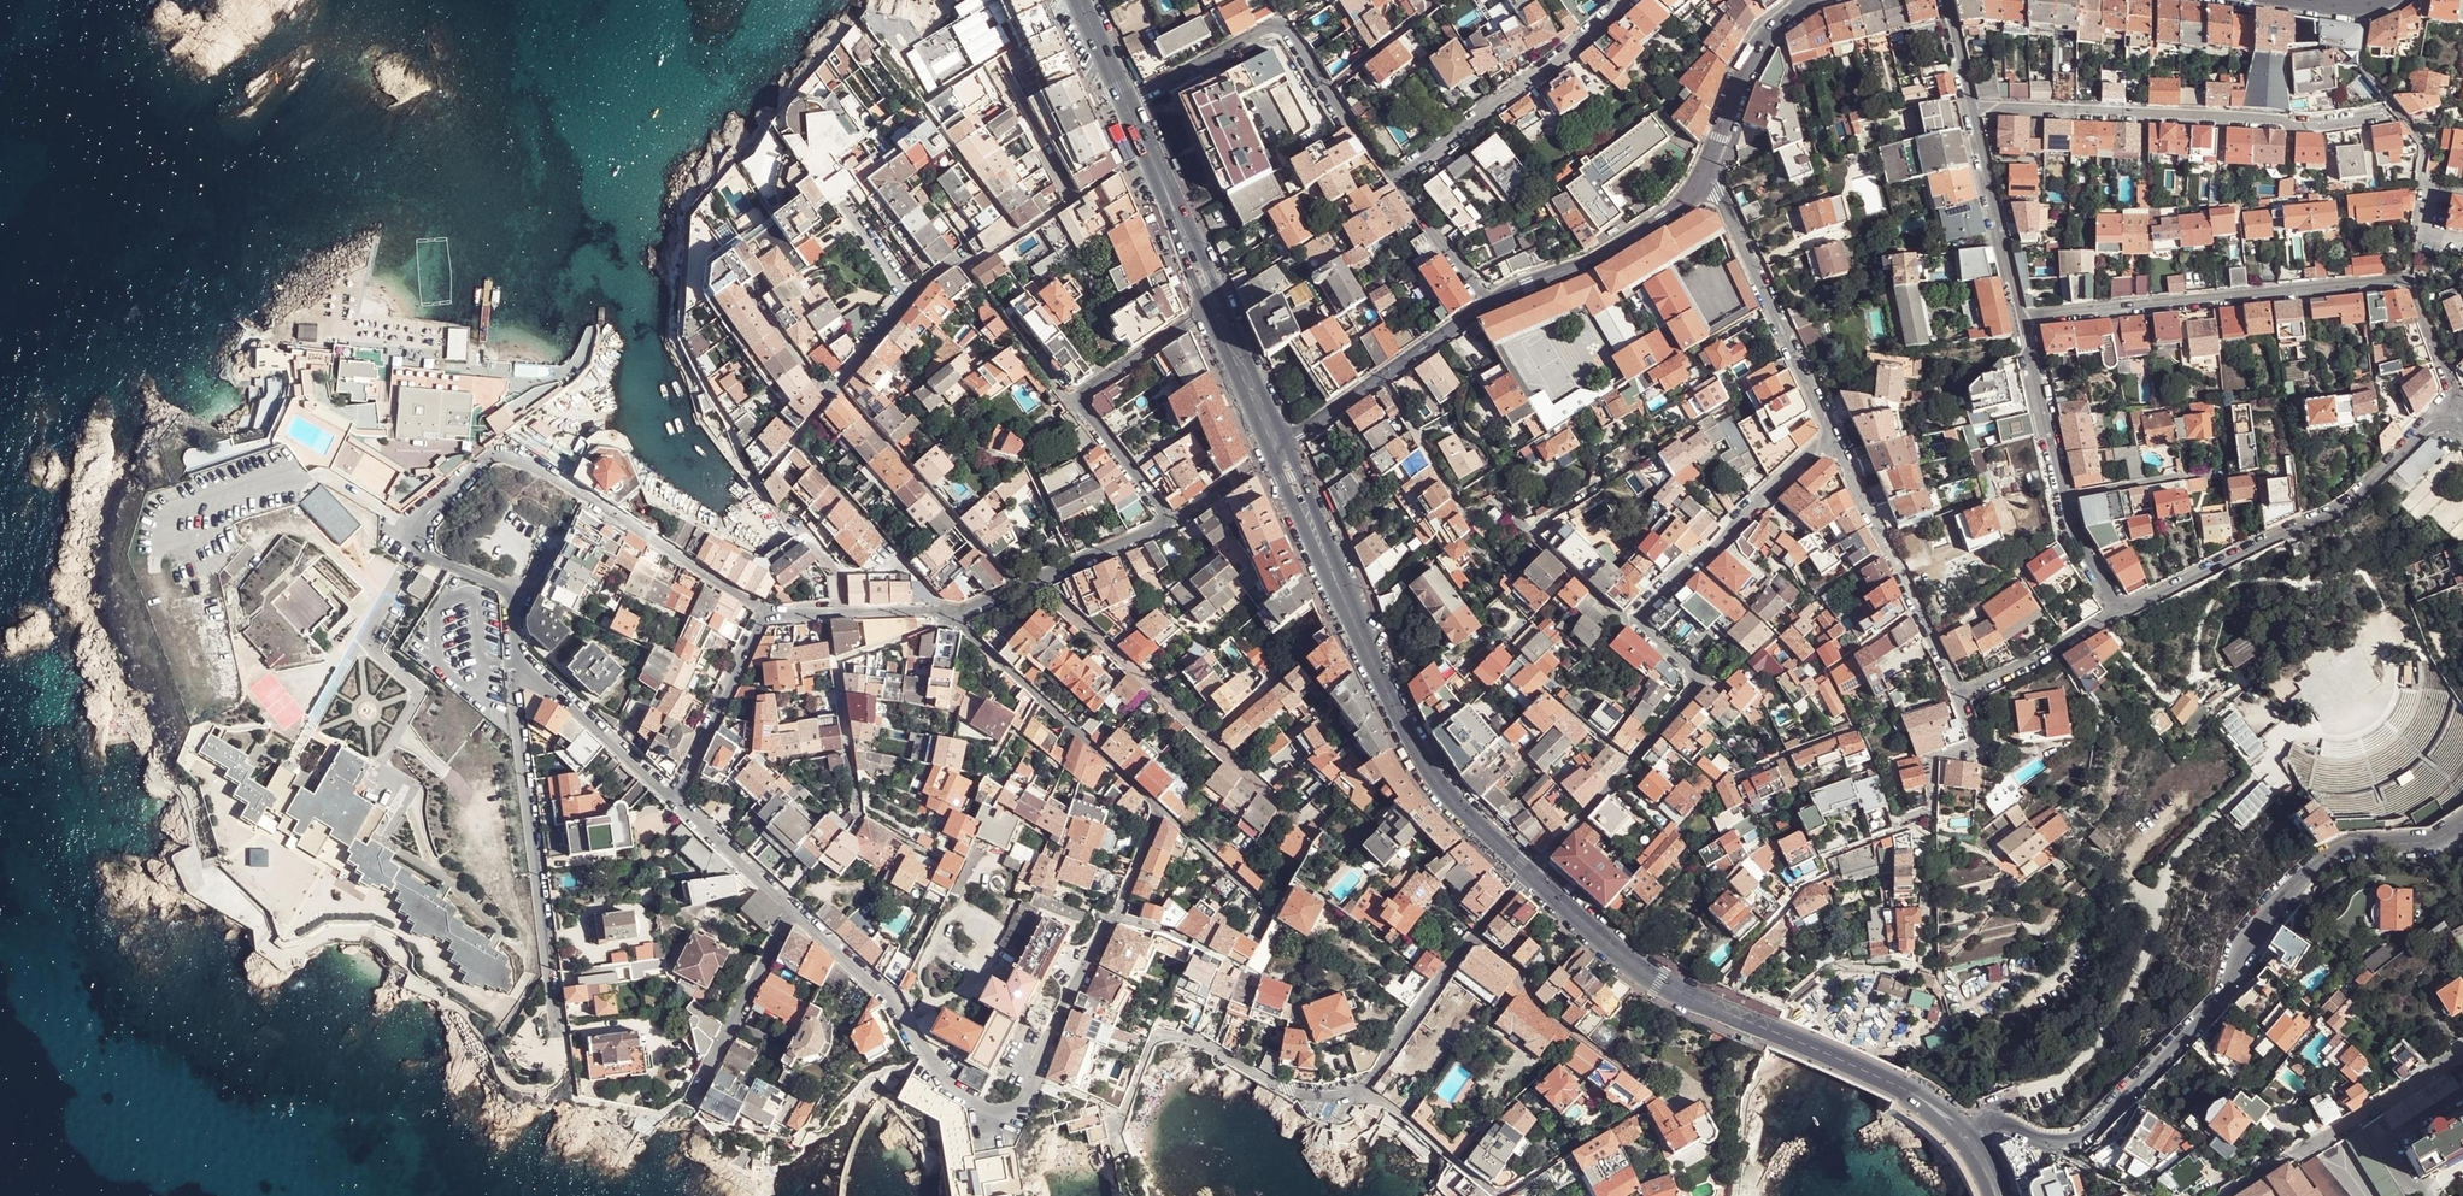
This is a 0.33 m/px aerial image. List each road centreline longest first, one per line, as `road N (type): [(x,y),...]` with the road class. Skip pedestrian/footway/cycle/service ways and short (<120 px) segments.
road 1 (residential): [(1973,1132),(1990,1118),(2041,1141),(2086,1134),(2225,997),(2246,945),(2309,872),(2332,853),(2429,844),(2462,824)]
road 2 (residential): [(1124,1157),(1117,1127),(1151,1046),(1163,1037),(1204,1045),(1297,1093),(1334,1098),(1362,1091),(1529,875)]
road 3 (residential): [(766,615),(548,473),(495,455),(430,516),(424,543),(439,560),(524,597)]
road 4 (residential): [(2019,323),(2407,282),(2458,404)]
road 5 (secondary): [(1529,875),(1450,801),(1406,739),(1279,450)]
road 6 (secondary): [(1947,1119),(1898,1086),(1648,976),(1529,875)]
road 7 (residential): [(1967,106),(2318,125),(2395,111)]
road 8 (residential): [(2118,613),(2345,508),(2458,404)]
road 9 (residential): [(515,667),(559,1039)]
road 10 (residential): [(1529,875),(1703,681),(1630,622)]
road 11 (residential): [(791,908),(885,994),(967,1098),(1017,1109),(1038,1078)]
road 12 (residential): [(1214,306),(1077,402),(1170,523)]
road 13 (residential): [(1393,181),(1622,0)]
road 14 (residential): [(1831,436),(1707,174)]
road 15 (residential): [(2462,1054),(2226,1195)]
road 16 (residential): [(1124,102),(1275,23),(1297,40),(1327,91)]
road 17 (tertiary): [(1707,174),(1663,216),(1589,264),(1488,303)]
road 18 (residential): [(1209,739),(1035,581)]
road 19 (residential): [(1967,106),(2019,323)]
road 20 (secondary): [(1214,306),(1124,102)]
road 21 (residential): [(791,908),(694,1098)]
road 22 (residential): [(515,667),(545,683),(676,802)]
road 23 (residential): [(676,802),(766,615)]
road 24 (tertiary): [(1707,174),(1768,35),(1803,2)]
road 25 (residential): [(1035,581),(963,612),(845,612)]
road 26 (residential): [(2118,613),(1957,696)]
road 27 (residential): [(1497,501),(1630,622)]
road 28 (residential): [(2019,323),(2059,497)]
road 29 (residential): [(1957,696),(1884,549)]
road 30 (residential): [(1382,378),(1467,517)]
road 31 (residential): [(2212,483),(2211,474),(2059,497)]
road 32 (secondary): [(1279,450),(1214,306)]
road 33 (residential): [(676,802),(791,908)]
road 34 (residential): [(1393,181),(1488,303)]
road 35 (residential): [(1162,809),(1272,915)]
road 36 (residential): [(1170,523),(1035,581)]
road 37 (residential): [(1209,739),(1313,644)]
road 38 (residential): [(1729,532),(1831,436)]
road 39 (residential): [(1630,622),(1729,532)]
road 40 (residential): [(2059,497),(2065,526),(2118,613)]
road 41 (tertiary): [(1488,303),(1382,378)]
road 42 (tertiary): [(1382,378),(1279,450)]
road 43 (residential): [(1884,549),(1831,436)]
road 44 (residential): [(1931,787),(1930,758),(1972,745),(1957,696)]

